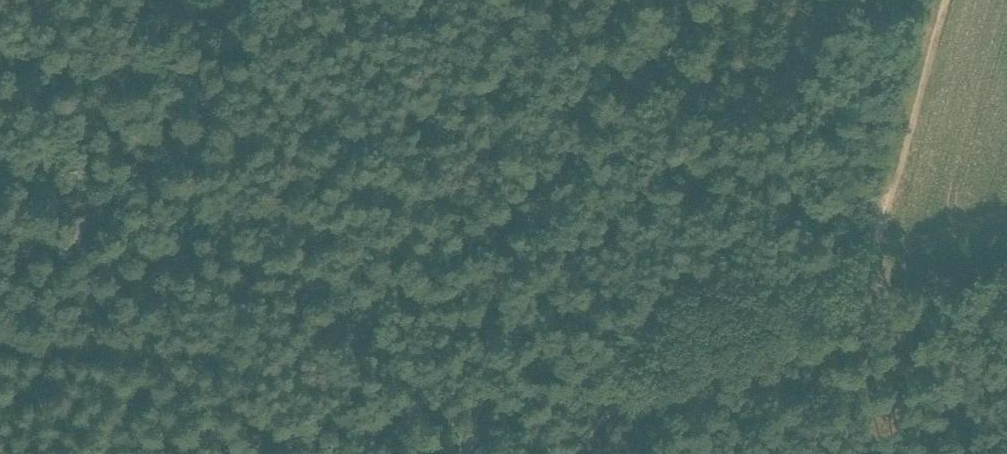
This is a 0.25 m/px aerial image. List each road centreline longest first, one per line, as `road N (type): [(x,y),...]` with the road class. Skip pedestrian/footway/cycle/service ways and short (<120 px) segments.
road 1 (track): [(115,453),(337,426),(441,373),(489,323),(580,154),(211,114),(193,94),(44,69),(34,47),(38,0)]
road 2 (track): [(580,154),(892,196),(849,286),(794,330),(603,421),(585,453)]
road 3 (track): [(211,114),(167,363),(0,350)]
road 4 (track): [(947,0),(892,196)]

